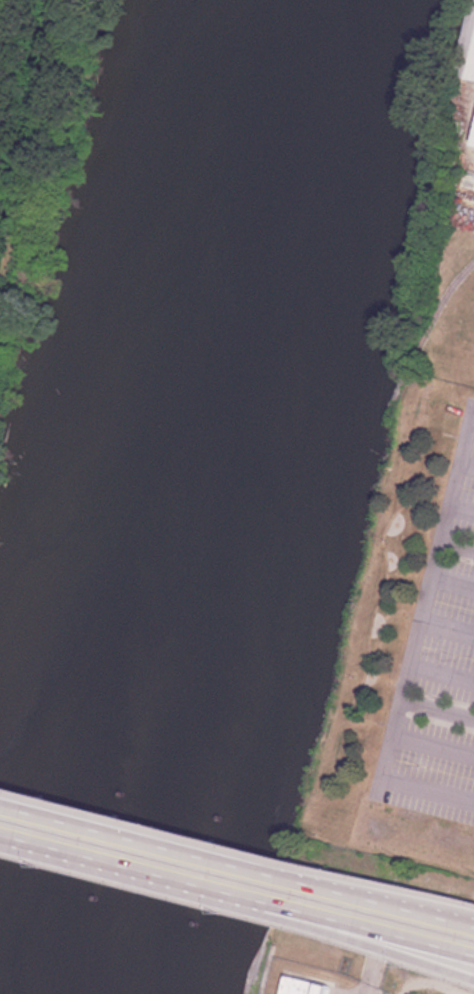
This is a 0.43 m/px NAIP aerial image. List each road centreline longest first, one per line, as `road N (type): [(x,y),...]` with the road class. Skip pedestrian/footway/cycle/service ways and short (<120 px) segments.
road 1 (motorway): [(175,877),(223,902),(473,977)]
road 2 (motorway): [(175,877),(473,954)]
road 3 (motorway): [(294,879),(0,803)]
road 4 (motorway): [(473,925),(294,879)]
road 5 (motorway): [(0,831),(159,873)]

